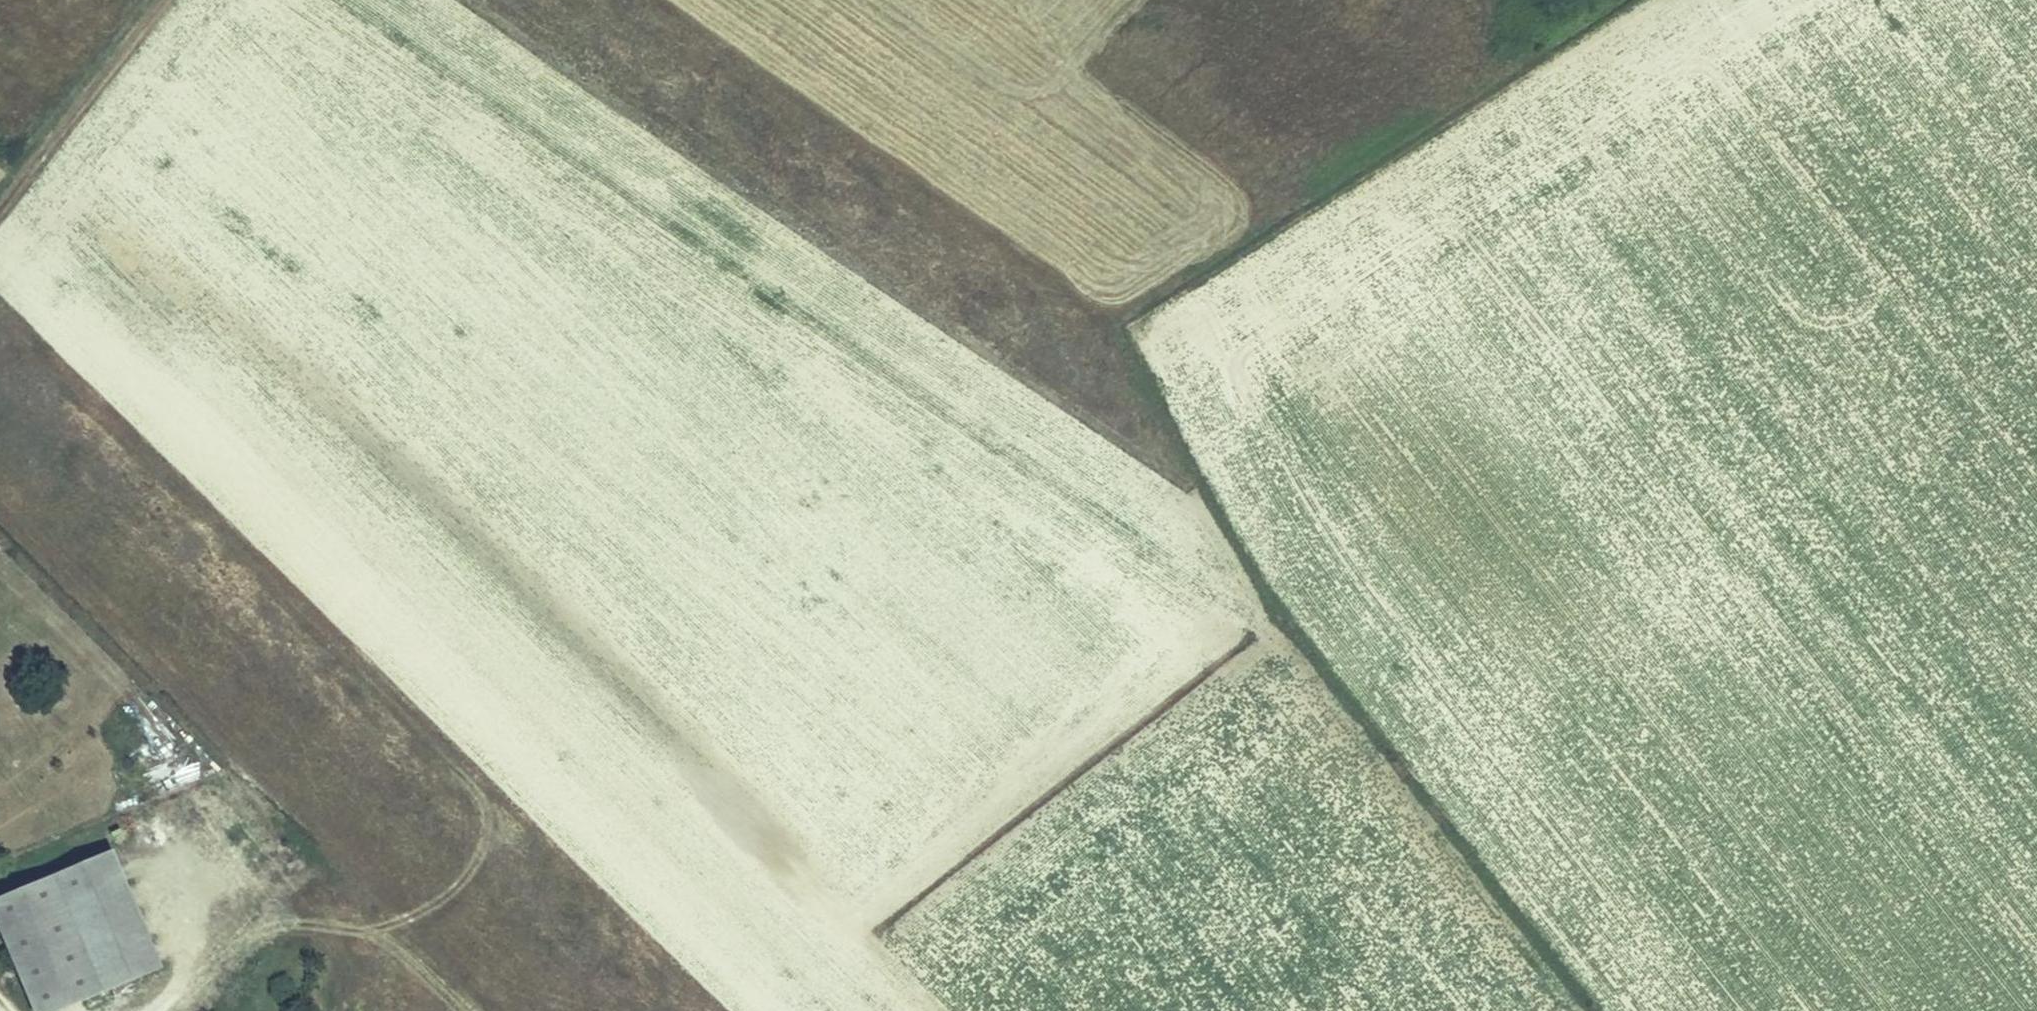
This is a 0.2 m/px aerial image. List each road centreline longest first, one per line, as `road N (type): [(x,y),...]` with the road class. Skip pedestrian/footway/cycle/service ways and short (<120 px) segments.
road 1 (track): [(0,209),(172,0)]

